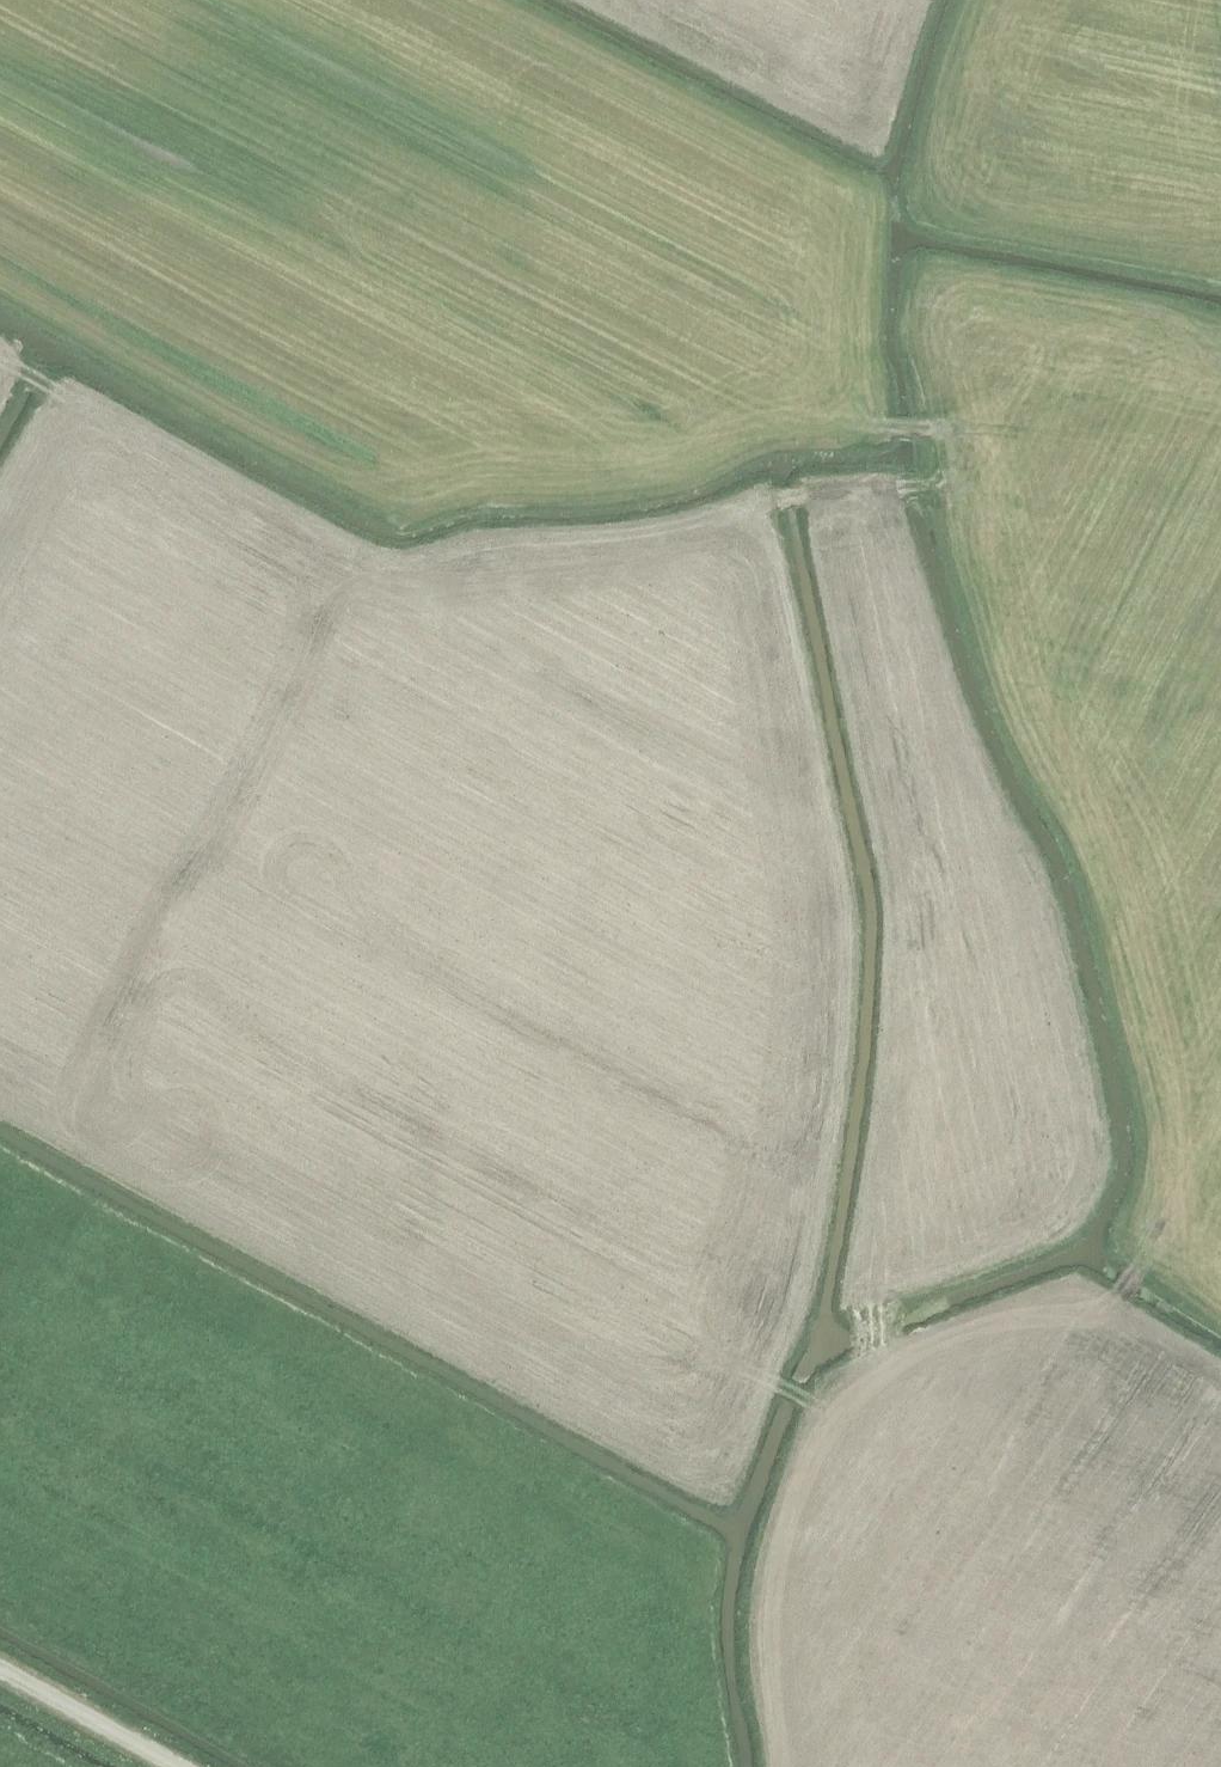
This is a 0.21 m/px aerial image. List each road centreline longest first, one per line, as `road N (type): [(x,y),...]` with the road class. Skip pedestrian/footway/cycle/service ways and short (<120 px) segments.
road 1 (tertiary): [(175,1766),(0,1669)]

